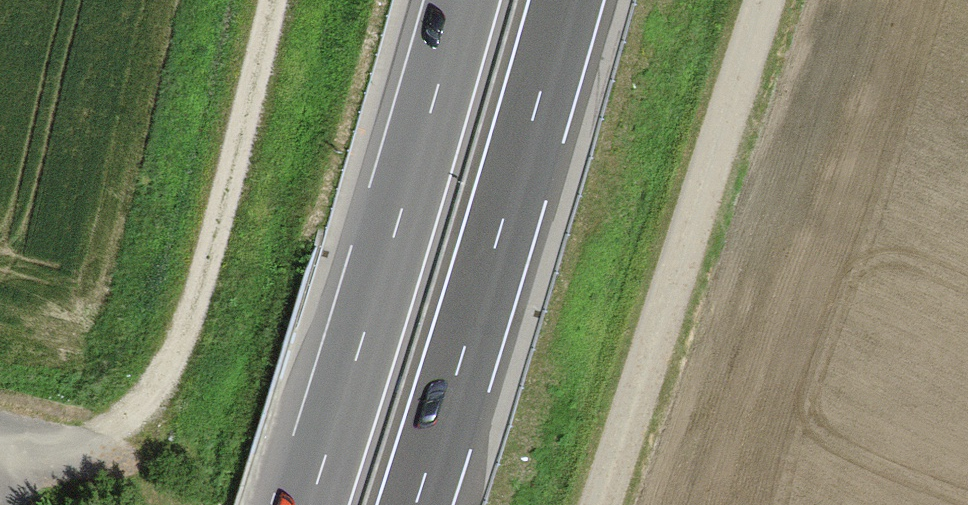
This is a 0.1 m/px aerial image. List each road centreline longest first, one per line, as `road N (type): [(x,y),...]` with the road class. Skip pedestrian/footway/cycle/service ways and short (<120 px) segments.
road 1 (unclassified): [(774,0),(609,504)]
road 2 (trunk): [(456,0),(299,504)]
road 3 (trunk): [(427,504),(580,0)]
road 4 (track): [(274,0),(179,352),(136,434)]
road 5 (unclassified): [(136,434),(94,455),(0,439)]

